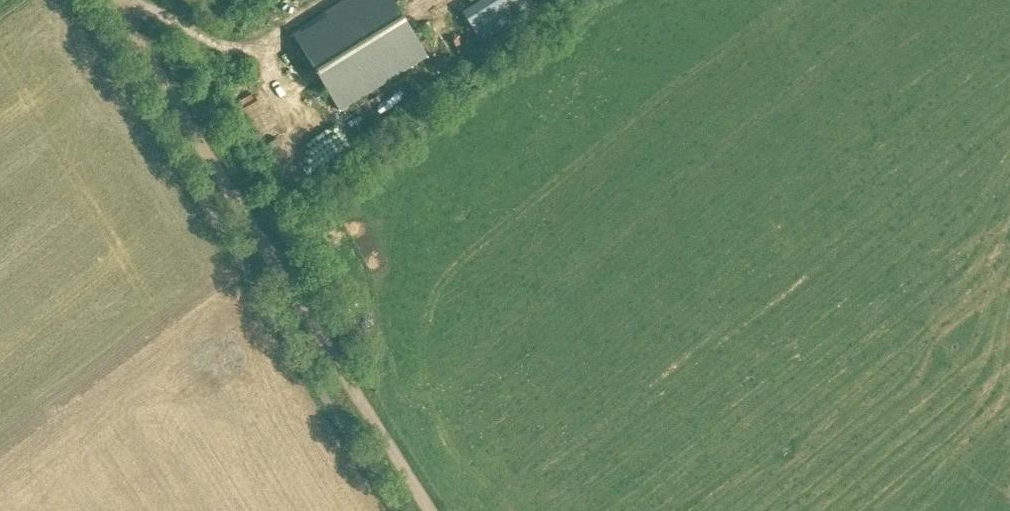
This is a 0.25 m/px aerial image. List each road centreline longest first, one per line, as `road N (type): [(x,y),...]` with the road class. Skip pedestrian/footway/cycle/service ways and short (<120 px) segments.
road 1 (track): [(426,510),(114,0)]

